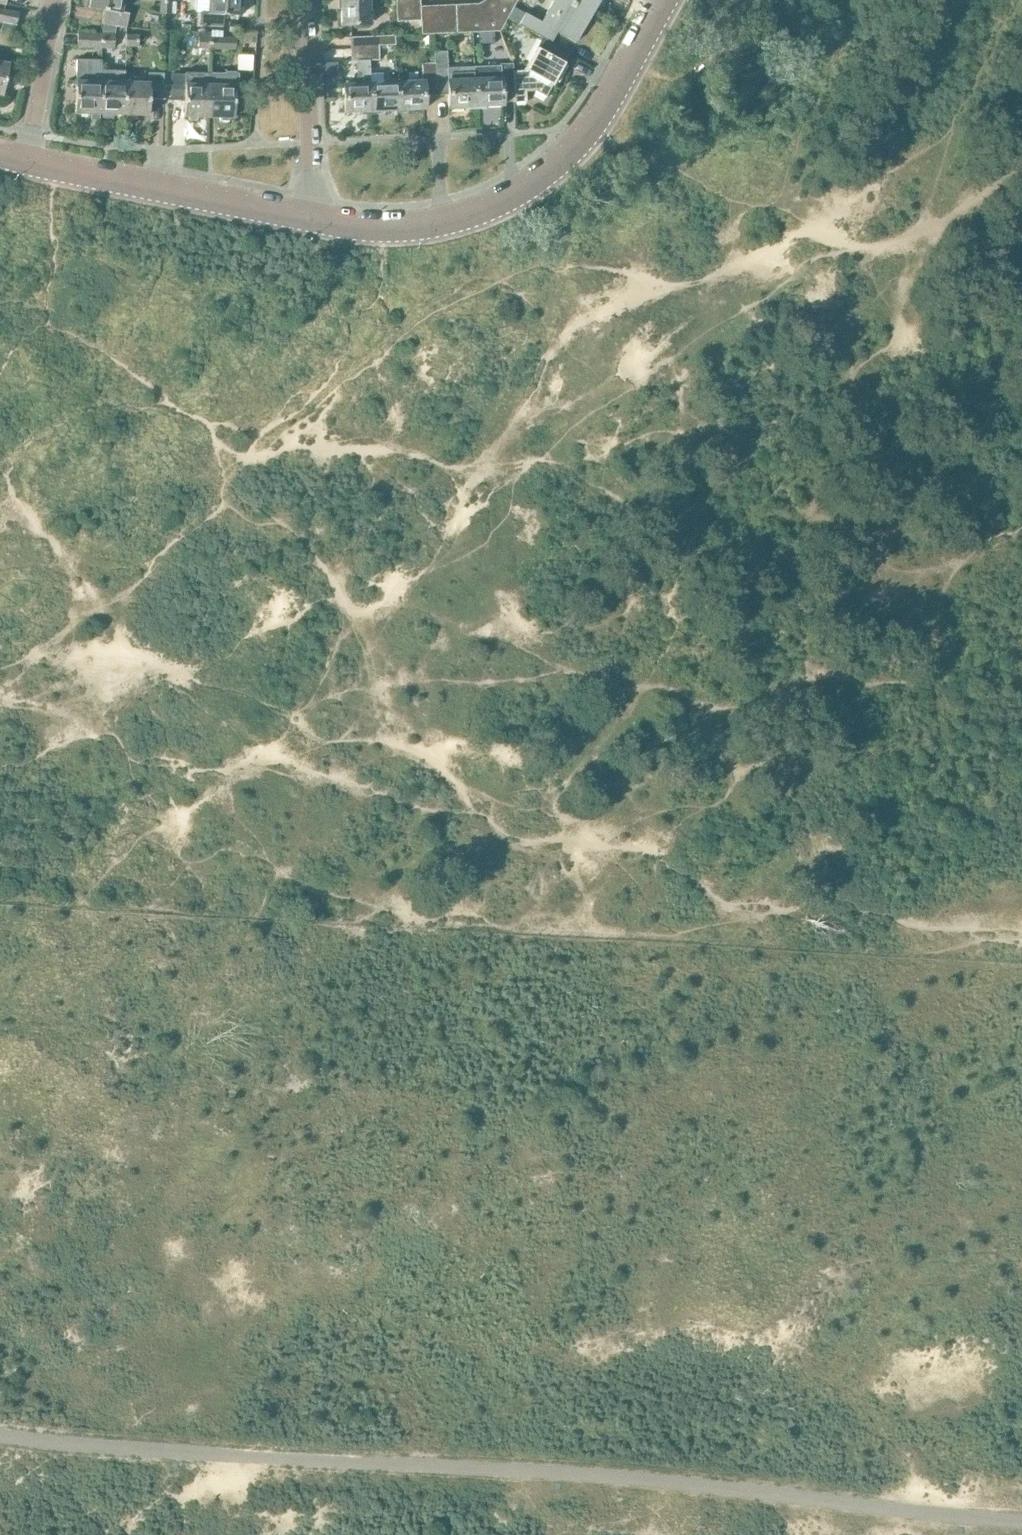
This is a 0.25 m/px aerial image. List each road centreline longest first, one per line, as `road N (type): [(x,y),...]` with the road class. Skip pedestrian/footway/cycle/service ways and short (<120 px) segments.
road 1 (track): [(0,1437),(1021,1519)]
road 2 (tertiary): [(319,219),(403,226),(514,196),(598,124),(667,0)]
road 3 (tertiary): [(319,219),(31,162)]
road 4 (residential): [(319,219),(306,0)]
road 5 (residential): [(31,162),(58,0)]

